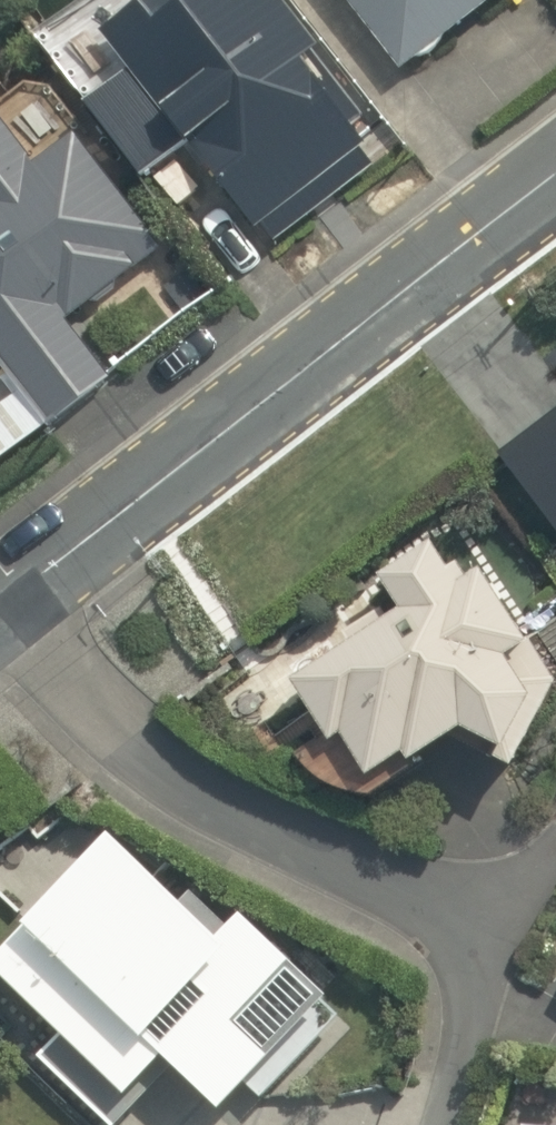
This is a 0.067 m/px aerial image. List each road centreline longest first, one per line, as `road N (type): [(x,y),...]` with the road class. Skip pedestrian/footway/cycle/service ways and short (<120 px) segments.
road 1 (residential): [(46,626),(555,227)]
road 2 (residential): [(46,626),(240,813),(466,909)]
road 3 (residential): [(466,909),(525,951),(524,1044),(502,1124)]
road 4 (residential): [(466,909),(555,829)]

